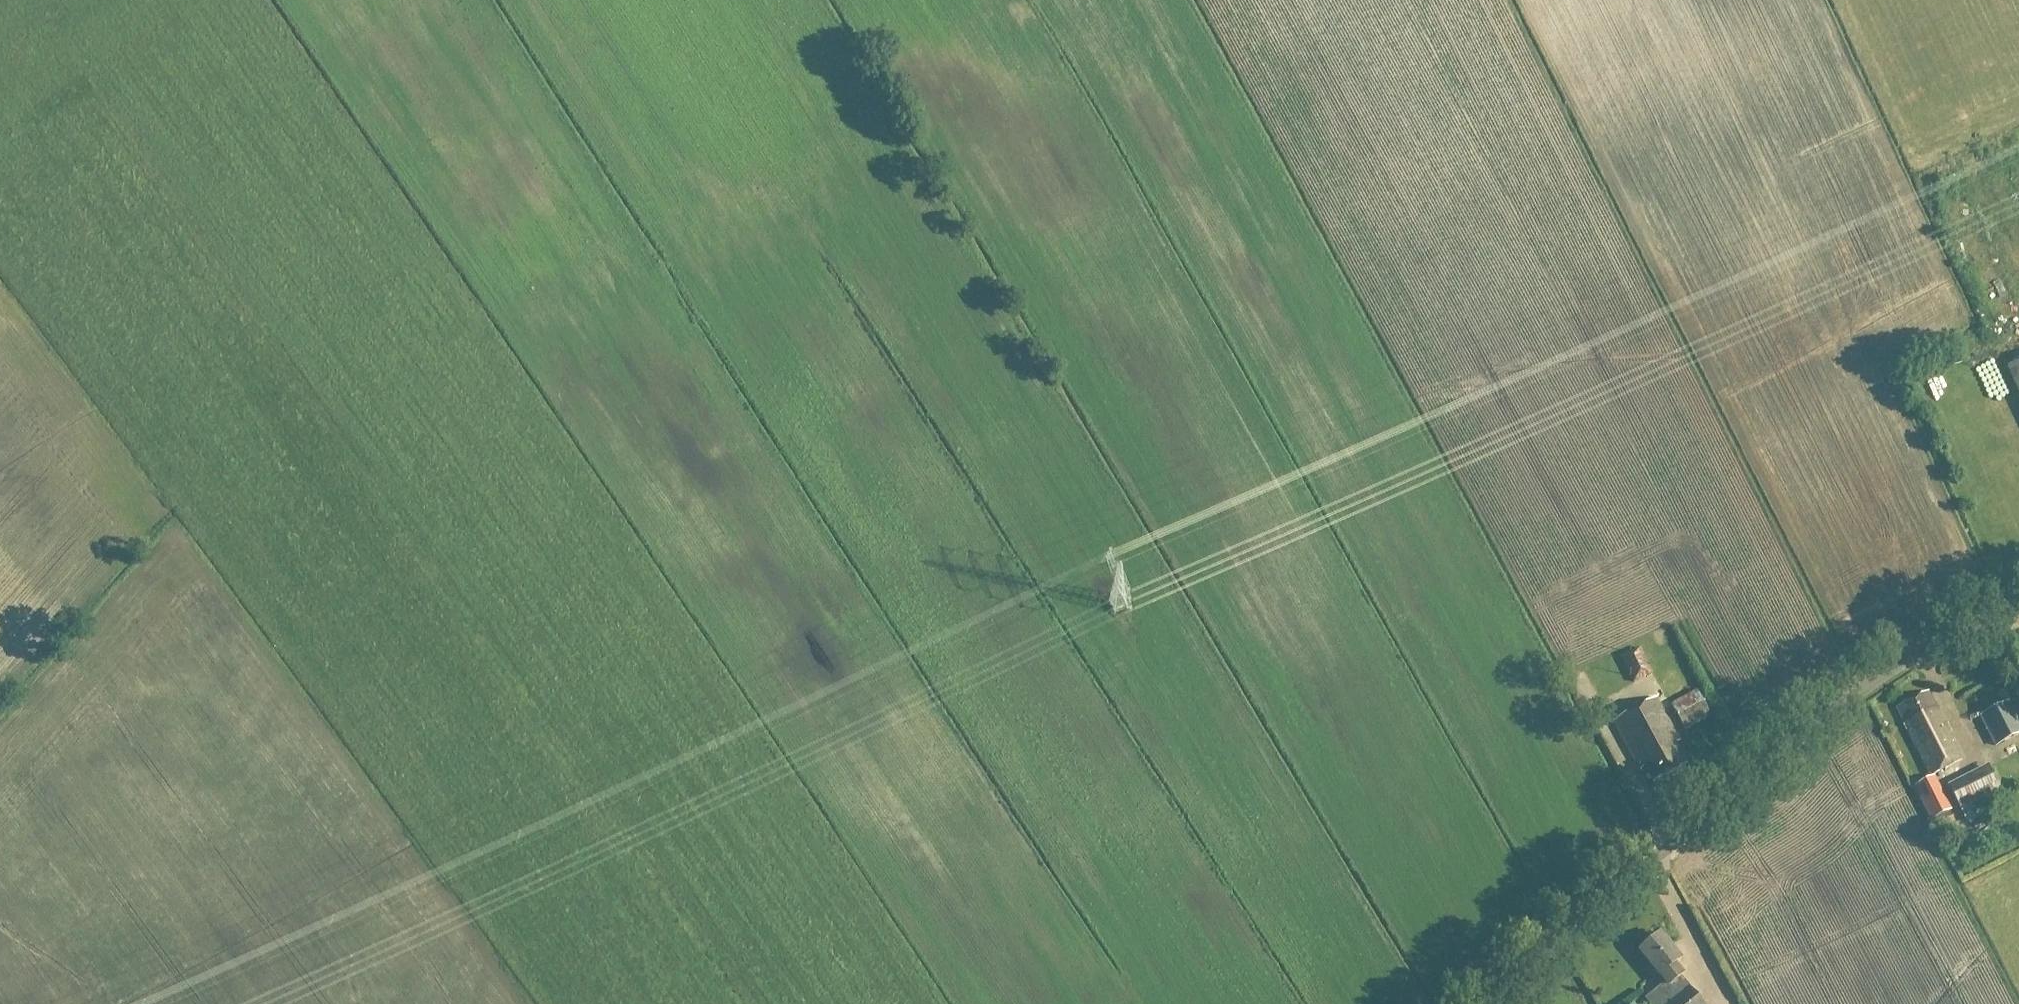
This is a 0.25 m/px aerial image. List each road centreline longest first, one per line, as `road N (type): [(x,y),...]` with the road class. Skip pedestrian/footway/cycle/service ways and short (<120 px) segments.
road 1 (unclassified): [(1498,1003),(1603,902),(1869,681),(2018,610)]

